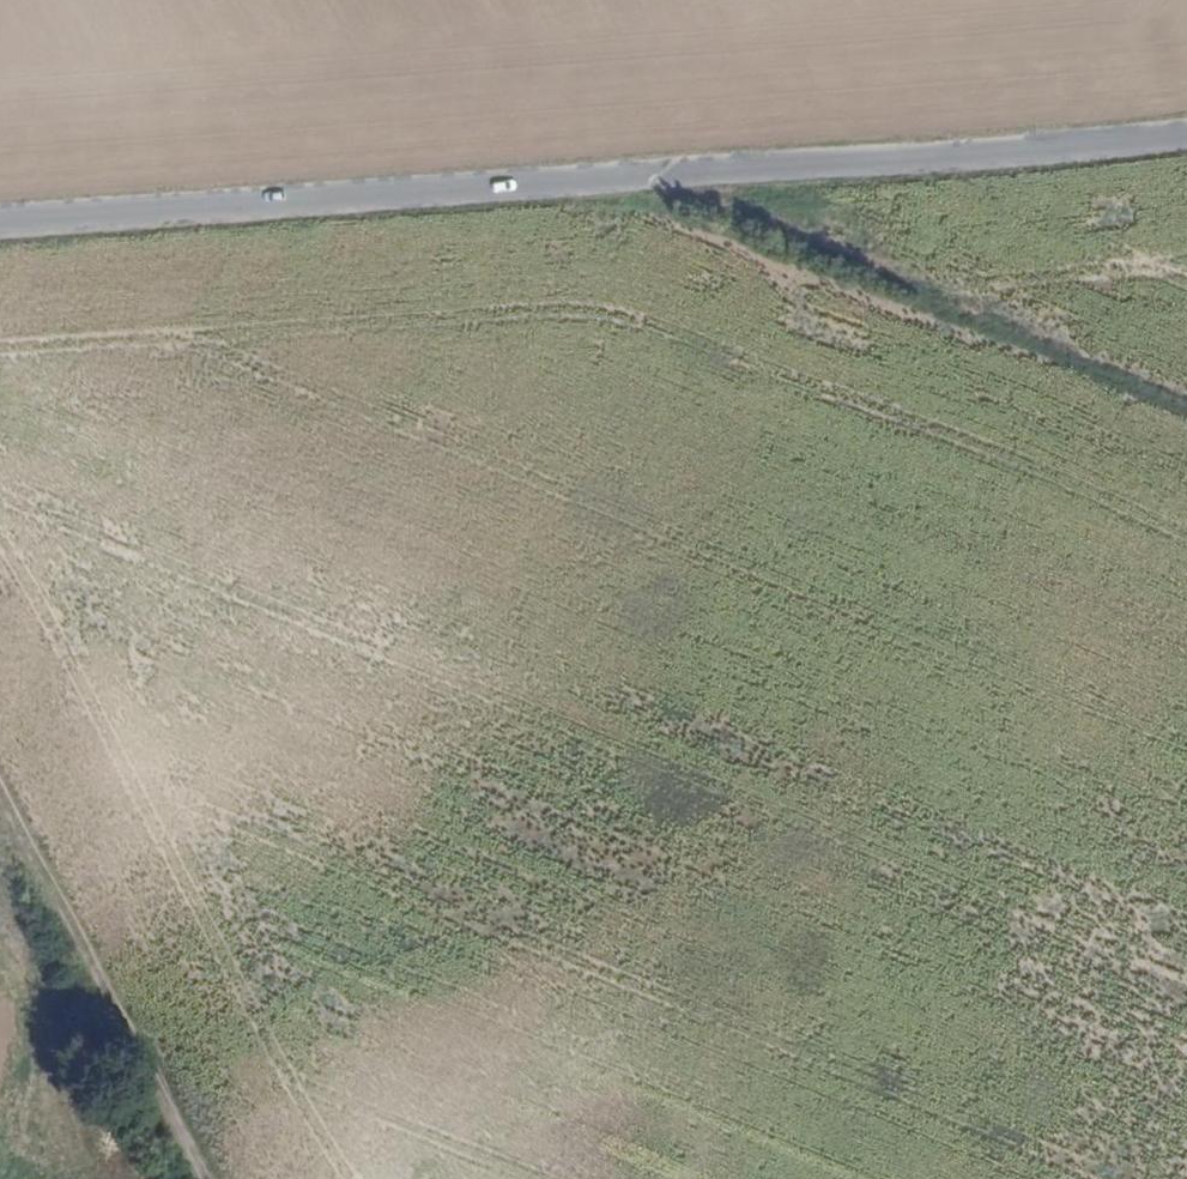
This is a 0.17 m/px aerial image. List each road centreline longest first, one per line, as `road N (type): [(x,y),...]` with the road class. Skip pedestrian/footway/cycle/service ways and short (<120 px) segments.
road 1 (unclassified): [(1186,134),(0,225)]
road 2 (track): [(209,1178),(0,797)]

